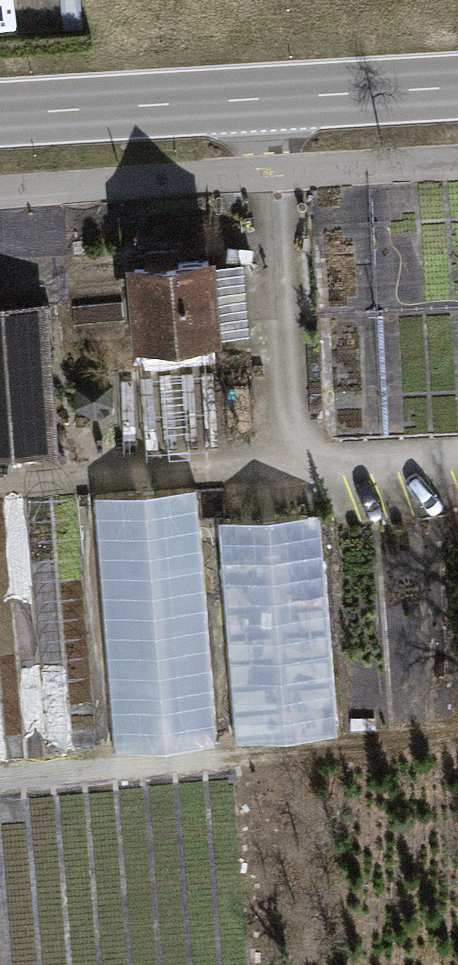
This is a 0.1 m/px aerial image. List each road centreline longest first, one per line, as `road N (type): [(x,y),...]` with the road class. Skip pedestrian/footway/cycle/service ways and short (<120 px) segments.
road 1 (track): [(457,455),(287,467),(265,99)]
road 2 (track): [(0,781),(457,737)]
road 3 (secondary): [(0,115),(457,87)]
road 4 (track): [(0,487),(287,467)]

